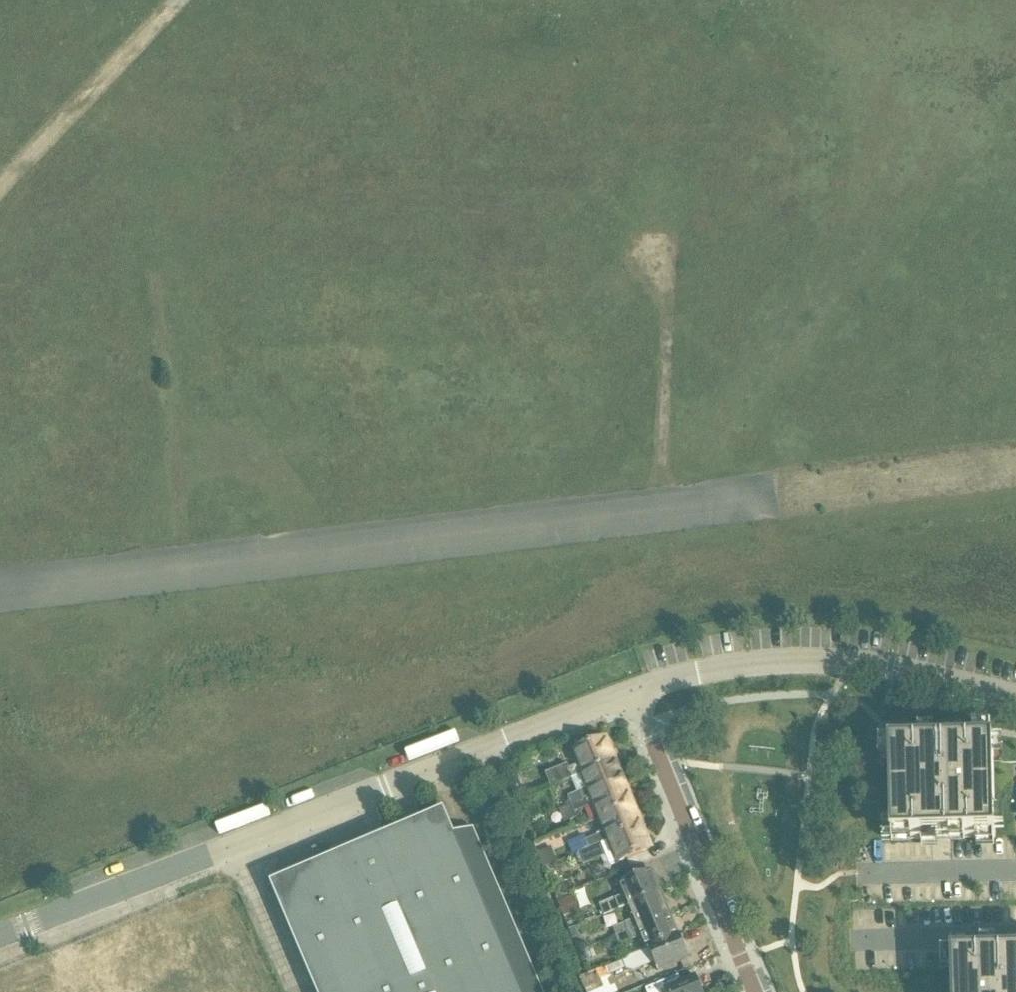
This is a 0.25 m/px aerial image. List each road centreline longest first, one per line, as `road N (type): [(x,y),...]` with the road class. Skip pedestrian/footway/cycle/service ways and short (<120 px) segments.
road 1 (residential): [(0,936),(636,690)]
road 2 (residential): [(636,690),(729,665),(858,662),(1015,697)]
road 3 (residential): [(753,991),(636,690)]

